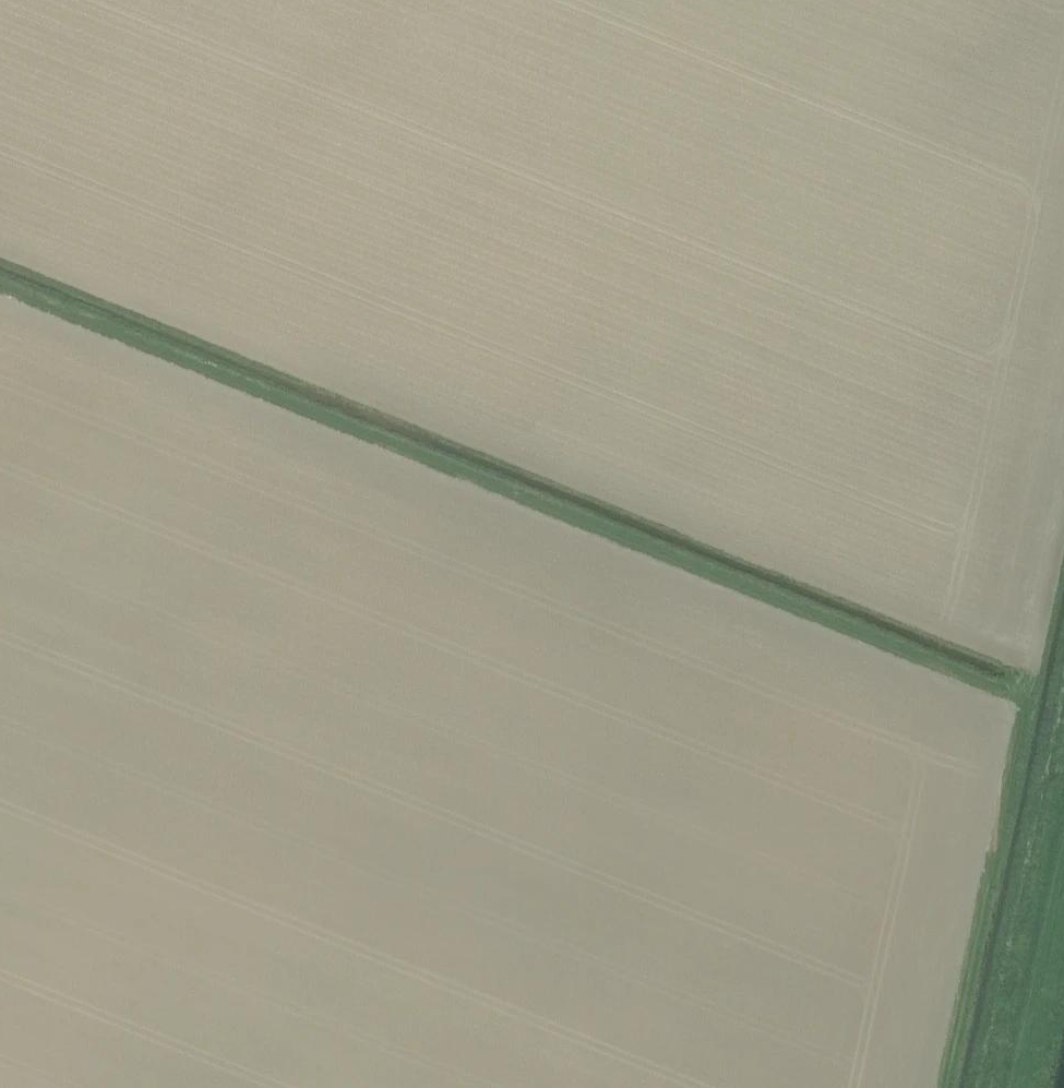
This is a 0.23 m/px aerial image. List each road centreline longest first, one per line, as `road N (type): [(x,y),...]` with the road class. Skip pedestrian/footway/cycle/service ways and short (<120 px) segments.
road 1 (track): [(1063,888),(1022,1087)]

